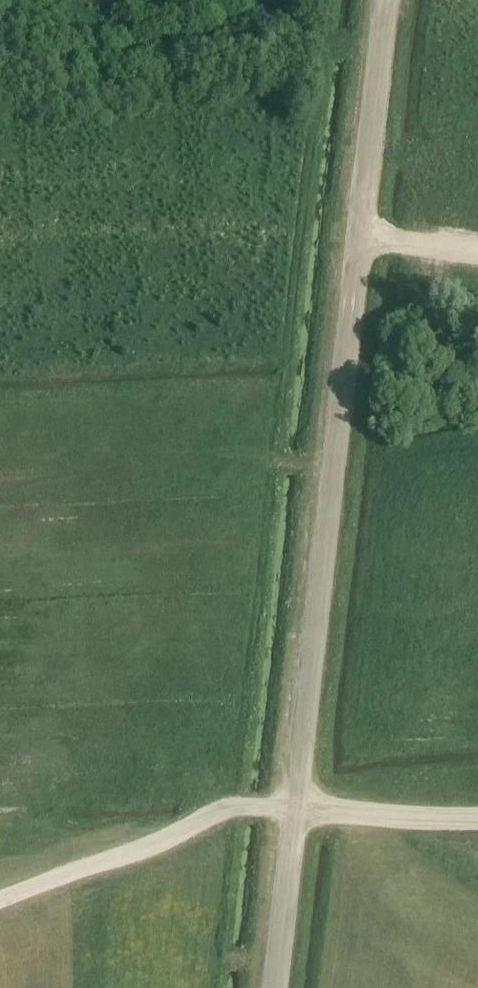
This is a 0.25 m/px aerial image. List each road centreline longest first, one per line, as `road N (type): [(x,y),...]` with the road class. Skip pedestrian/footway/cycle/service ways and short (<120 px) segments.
road 1 (track): [(269,987),(389,0)]
road 2 (track): [(477,819),(225,812),(0,904)]

